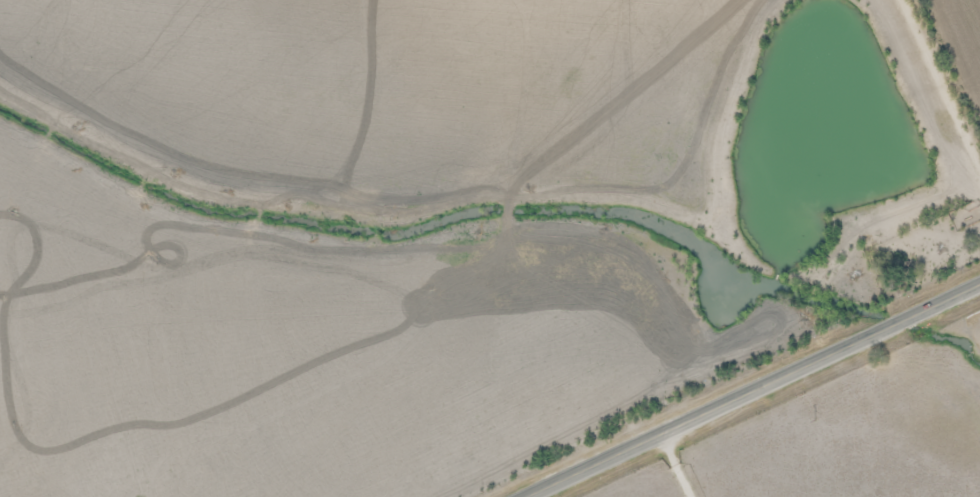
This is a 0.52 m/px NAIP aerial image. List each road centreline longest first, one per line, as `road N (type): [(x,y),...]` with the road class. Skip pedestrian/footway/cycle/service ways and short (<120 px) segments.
road 1 (secondary): [(531,496),(979,288)]

